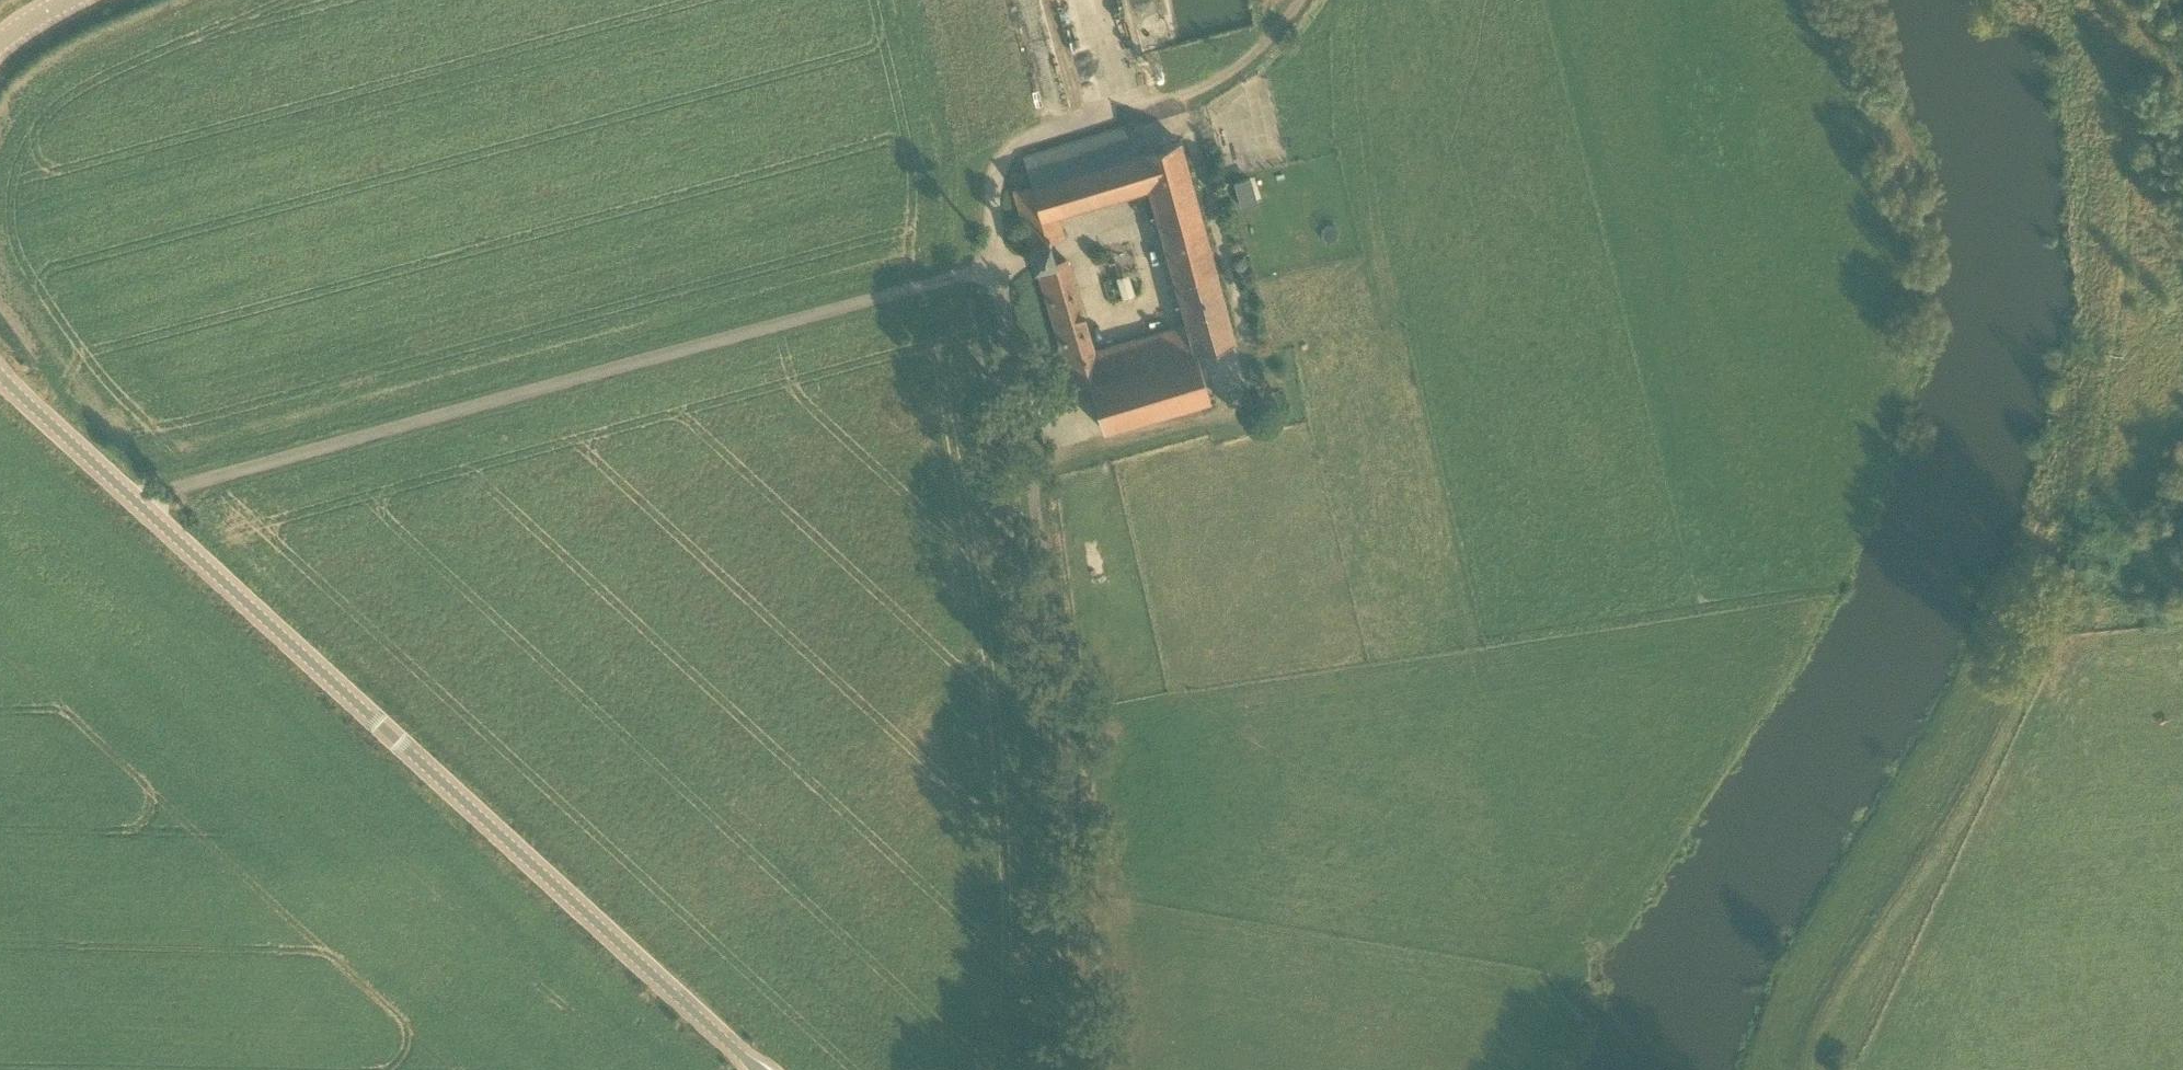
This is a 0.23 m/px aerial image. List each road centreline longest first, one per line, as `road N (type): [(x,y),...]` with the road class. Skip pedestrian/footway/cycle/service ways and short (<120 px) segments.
road 1 (track): [(1302,0),(1249,62),(1213,87),(1039,137),(1004,168),(994,206),(1087,752),(1093,957),(1080,1069)]
road 2 (unclassified): [(757,1069),(0,375)]

